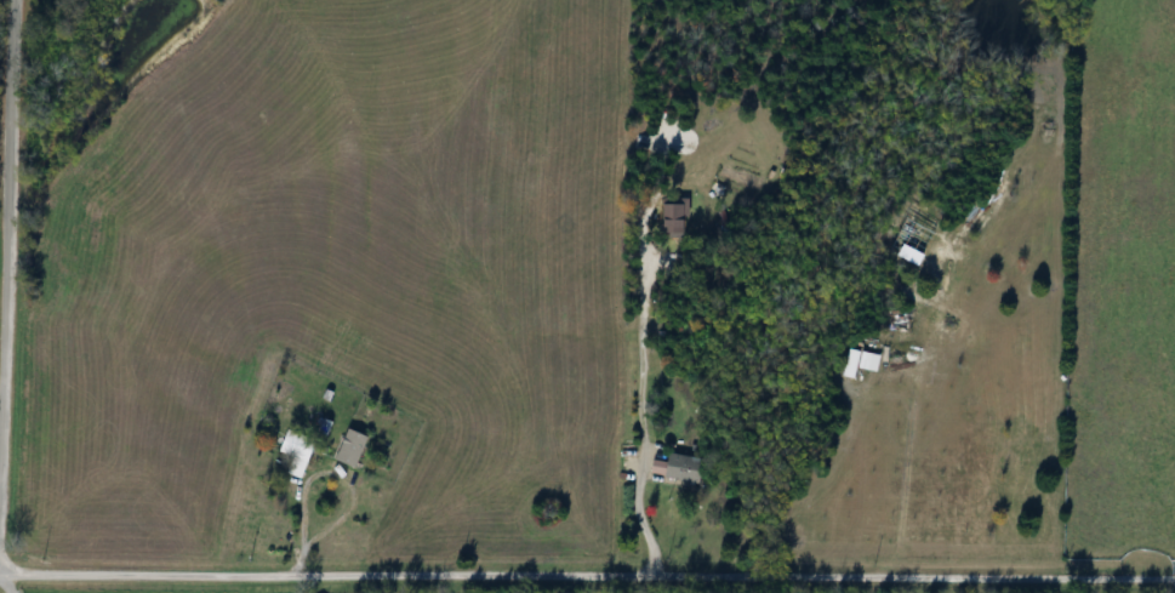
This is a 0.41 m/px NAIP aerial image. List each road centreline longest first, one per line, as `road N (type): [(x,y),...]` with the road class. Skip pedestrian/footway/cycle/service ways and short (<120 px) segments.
road 1 (residential): [(0,384),(11,0)]

